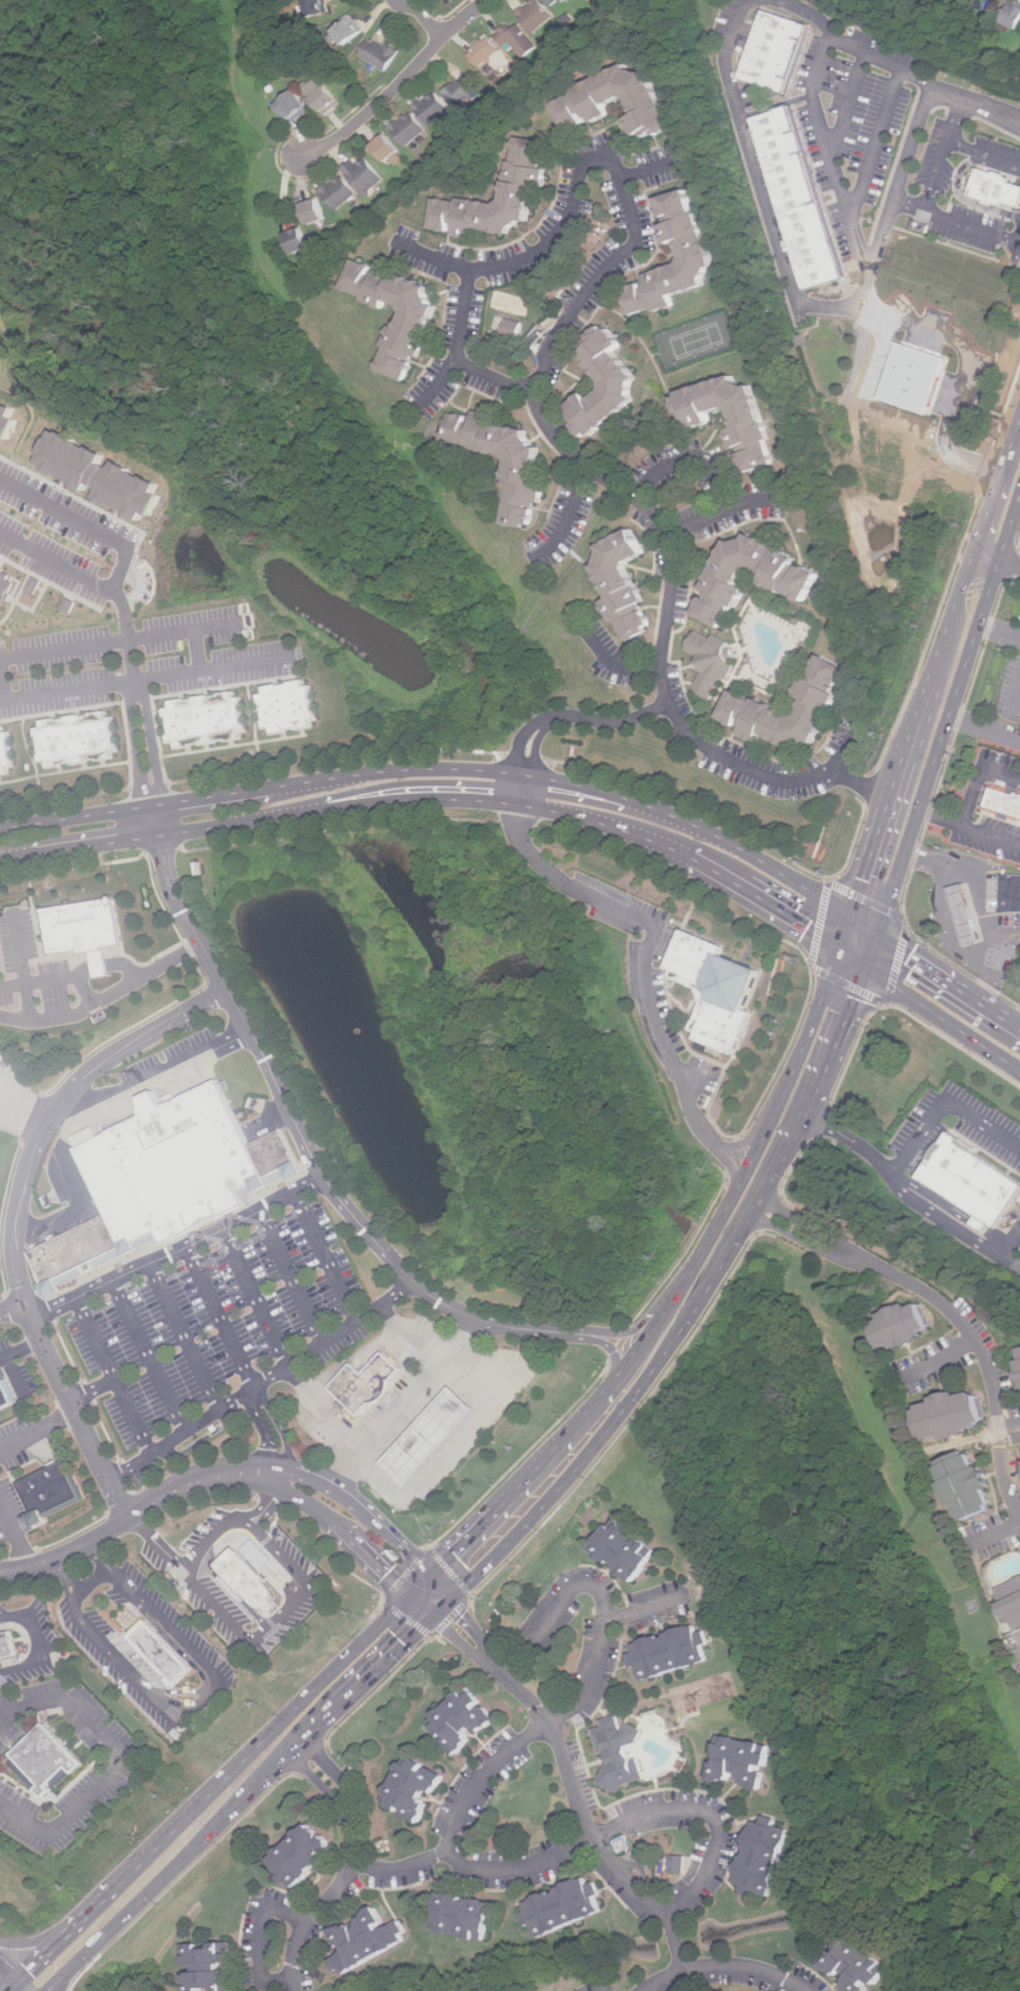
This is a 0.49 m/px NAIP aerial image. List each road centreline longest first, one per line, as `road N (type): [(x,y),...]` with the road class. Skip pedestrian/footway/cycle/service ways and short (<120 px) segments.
road 1 (tertiary): [(855,916),(758,858),(636,801),(522,774),(460,768),(348,775),(0,828)]
road 2 (primary): [(855,916),(793,1074),(703,1253),(617,1376),(422,1587)]
road 3 (primary): [(43,1990),(445,1605)]
road 4 (residential): [(763,1199),(836,1250),(901,1276),(959,1315),(991,1367),(1003,1462),(1019,1511)]
road 5 (primary): [(445,1605),(617,1417),(707,1292)]
road 6 (primary): [(882,930),(1002,559)]
road 7 (primary): [(422,1587),(178,1824)]
road 8 (residential): [(0,1573),(89,1546),(182,1486),(237,1470),(277,1474)]
road 9 (residential): [(485,0),(331,129),(297,145)]
road 10 (primary): [(178,1824),(7,1990)]
road 11 (tertiary): [(328,812),(400,803),(519,805)]
road 12 (primary): [(707,1292),(794,1140)]
road 13 (tertiary): [(155,838),(328,812)]
road 14 (secondary): [(875,967),(1019,1066)]
road 15 (tertiary): [(519,805),(582,817),(681,853)]
road 16 (secondary): [(1019,1023),(882,930)]
road 17 (residential): [(445,1605),(545,1720)]
road 18 (primary): [(817,1096),(875,967)]
road 19 (primary): [(1019,424),(977,550)]
road 20 (primary): [(892,796),(855,916)]

